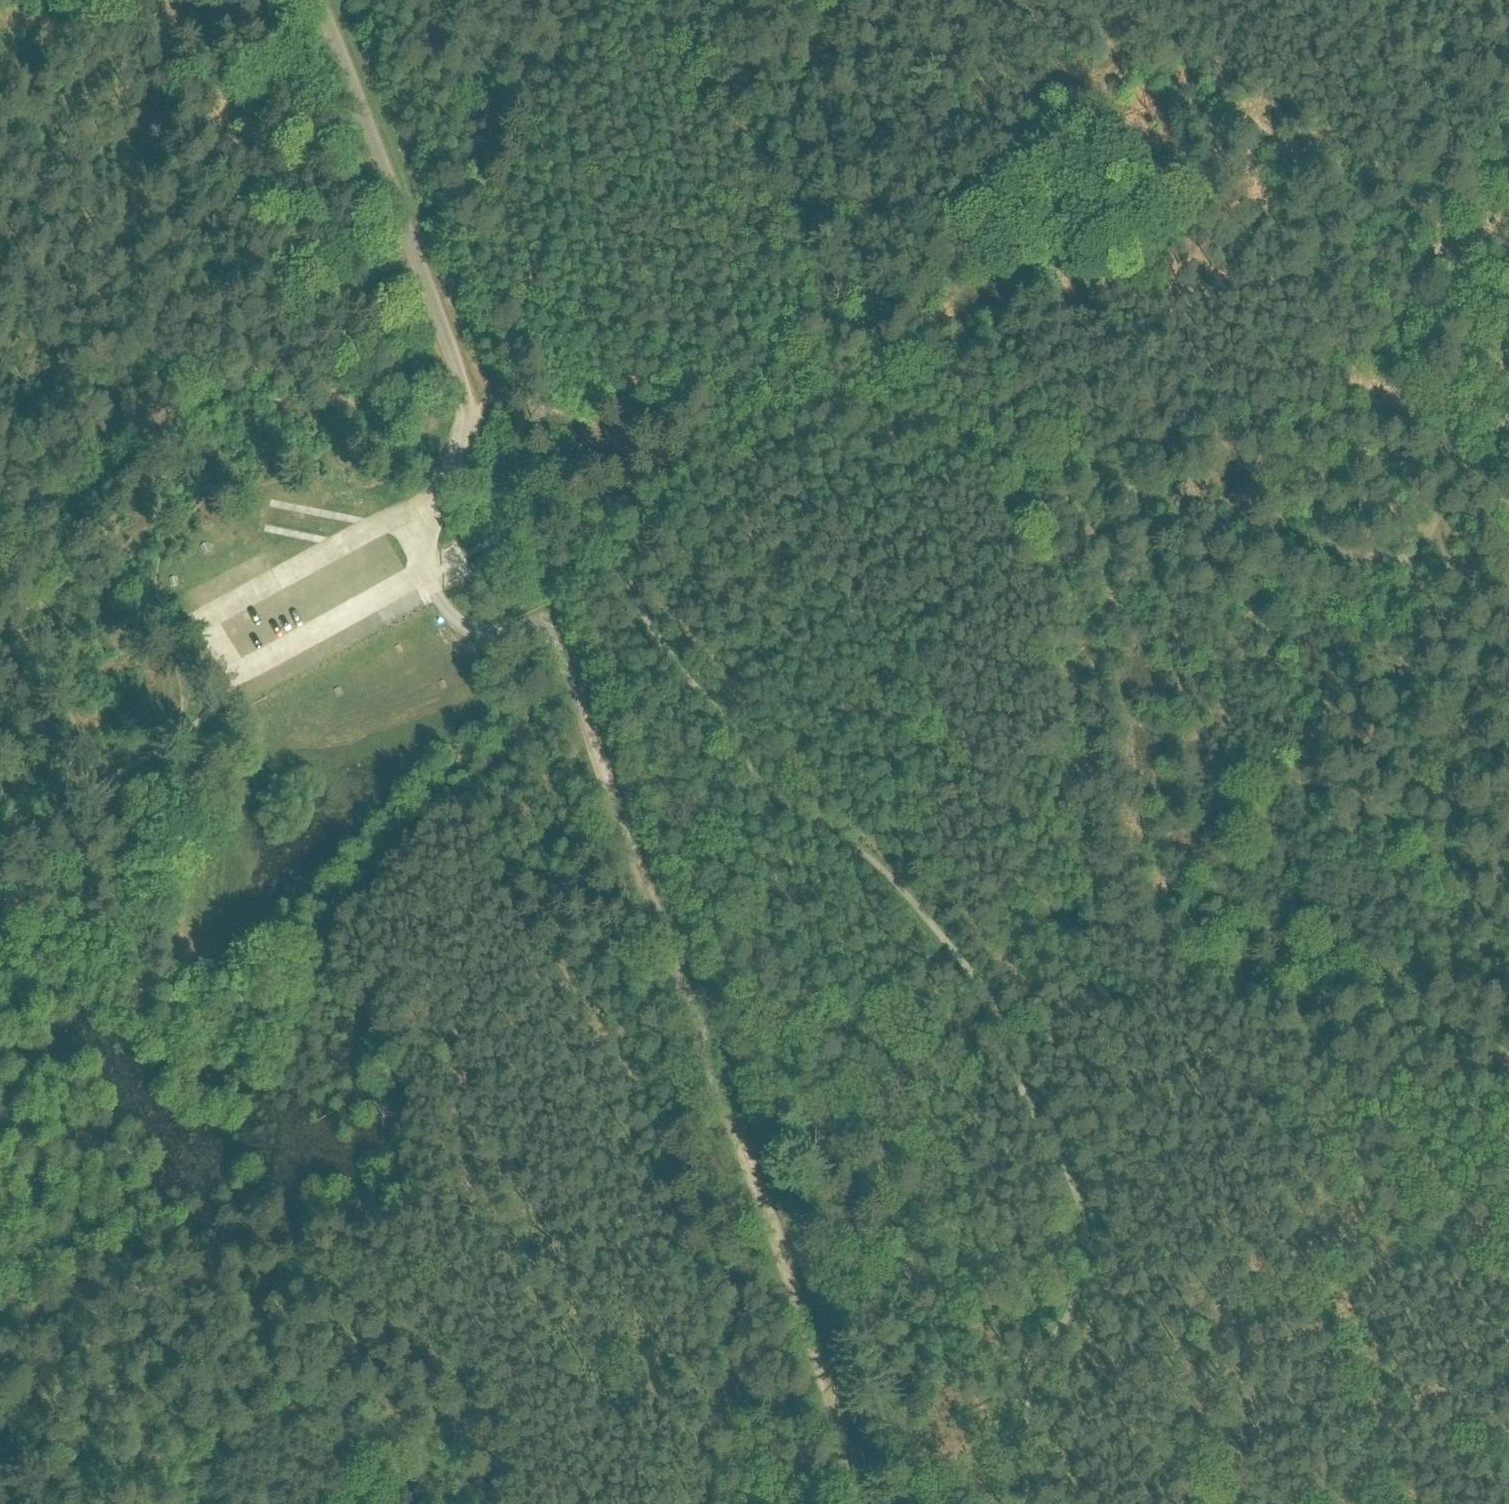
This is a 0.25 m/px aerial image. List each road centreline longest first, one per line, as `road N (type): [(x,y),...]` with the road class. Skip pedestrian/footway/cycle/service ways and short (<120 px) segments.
road 1 (track): [(693,463),(795,419),(833,409),(871,413),(1161,512),(1435,569)]
road 2 (unclassified): [(467,396),(317,0)]
road 3 (track): [(467,396),(534,401),(614,444),(693,463)]
road 4 (unclassified): [(432,574),(451,614),(476,630),(510,636),(546,625),(564,634)]

